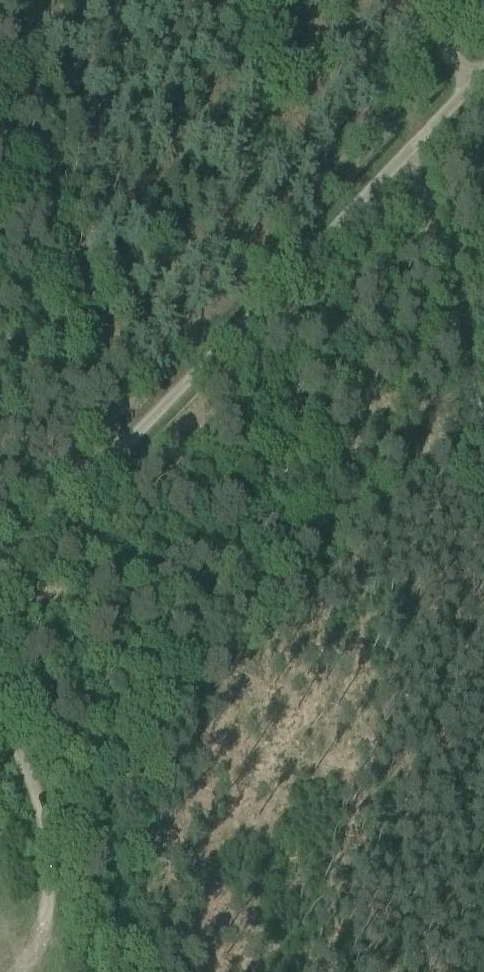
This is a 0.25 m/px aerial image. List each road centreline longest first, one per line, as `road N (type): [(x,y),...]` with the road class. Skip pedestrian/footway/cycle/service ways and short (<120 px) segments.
road 1 (unclassified): [(0,575),(483,71)]
road 2 (track): [(403,157),(483,421)]

